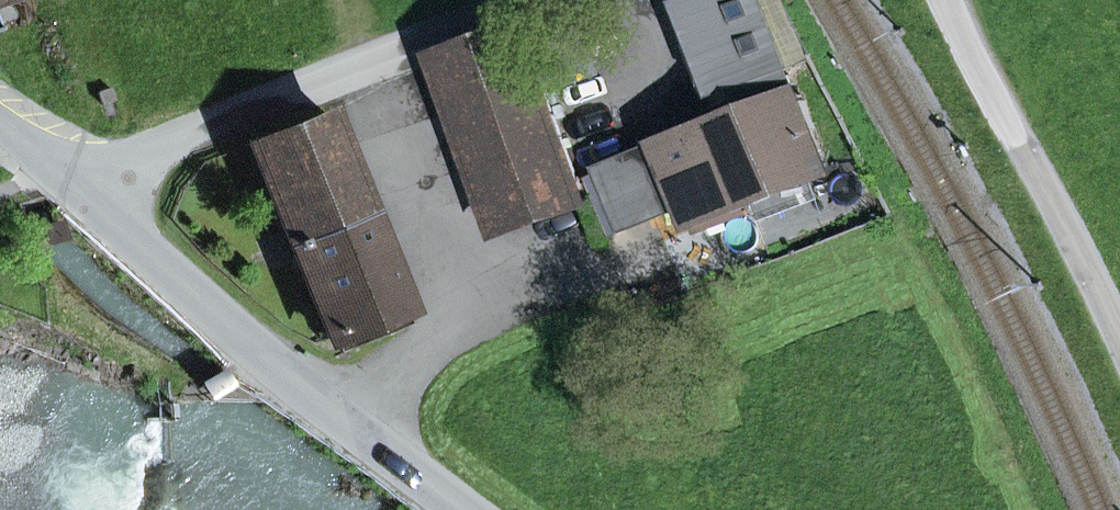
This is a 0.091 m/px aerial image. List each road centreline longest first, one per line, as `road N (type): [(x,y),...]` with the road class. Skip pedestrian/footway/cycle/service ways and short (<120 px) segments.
road 1 (unclassified): [(561,0),(77,193)]
road 2 (unclassified): [(77,193),(222,319),(470,509)]

